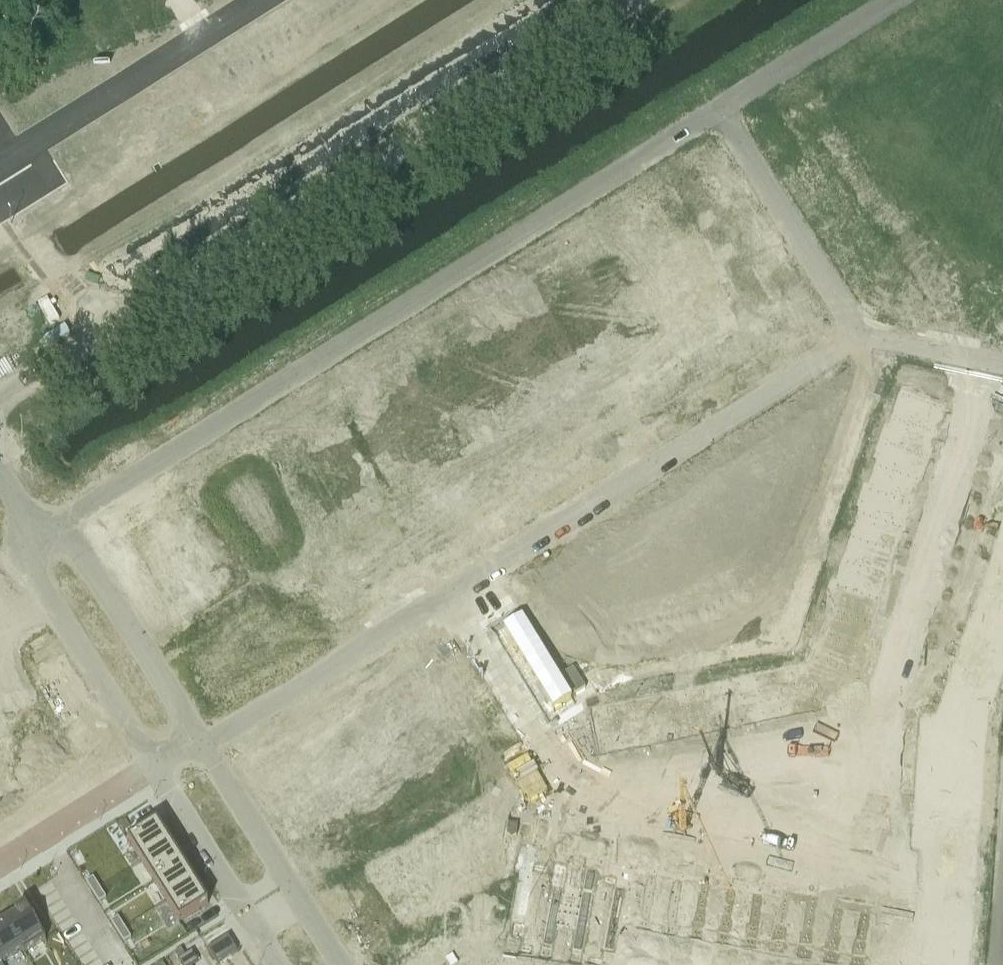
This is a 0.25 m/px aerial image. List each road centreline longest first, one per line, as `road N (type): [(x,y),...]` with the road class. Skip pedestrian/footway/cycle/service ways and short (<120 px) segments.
road 1 (residential): [(44,535),(722,113)]
road 2 (unclassified): [(0,389),(628,0)]
road 3 (residential): [(463,585),(520,692),(795,644),(884,350)]
road 4 (residential): [(463,585),(860,330)]
road 5 (residential): [(200,743),(463,585)]
road 6 (residential): [(44,535),(37,567),(47,591),(161,767)]
road 7 (residential): [(200,743),(87,563),(73,546),(44,535)]
road 8 (residential): [(338,964),(200,743)]
road 9 (residential): [(860,330),(722,113)]
road 10 (residential): [(161,767),(281,964)]
road 11 (residential): [(722,113),(898,0)]
road 12 (residential): [(0,864),(161,767)]
road 13 (residential): [(1002,369),(884,350)]

